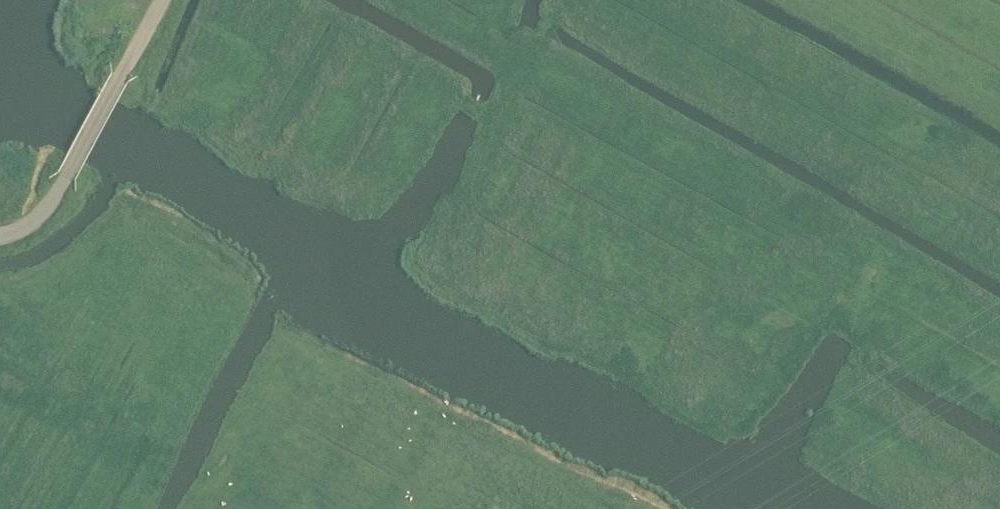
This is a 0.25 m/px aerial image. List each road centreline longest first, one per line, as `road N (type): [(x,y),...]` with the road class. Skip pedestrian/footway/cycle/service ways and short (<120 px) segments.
road 1 (residential): [(0,233),(30,226),(51,205),(122,74)]

